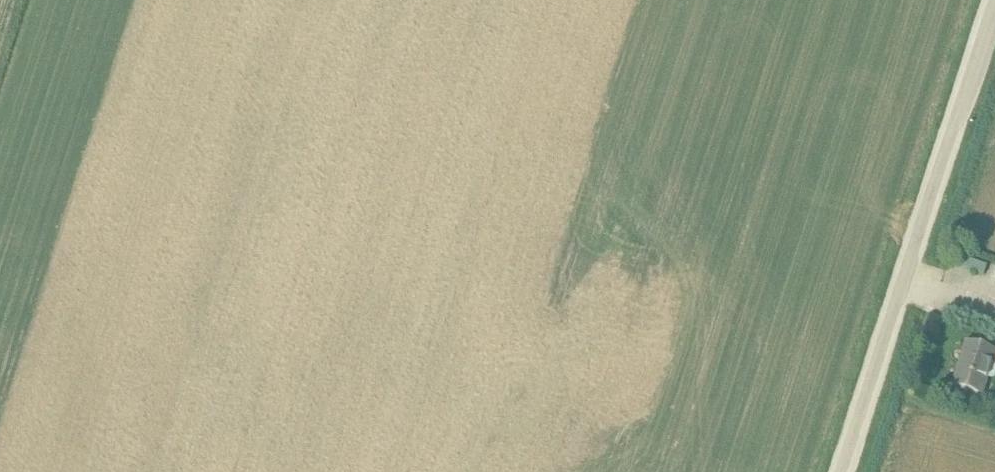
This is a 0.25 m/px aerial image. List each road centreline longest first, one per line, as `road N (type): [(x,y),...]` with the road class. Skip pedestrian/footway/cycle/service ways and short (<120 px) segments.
road 1 (unclassified): [(841,471),(994,0)]

